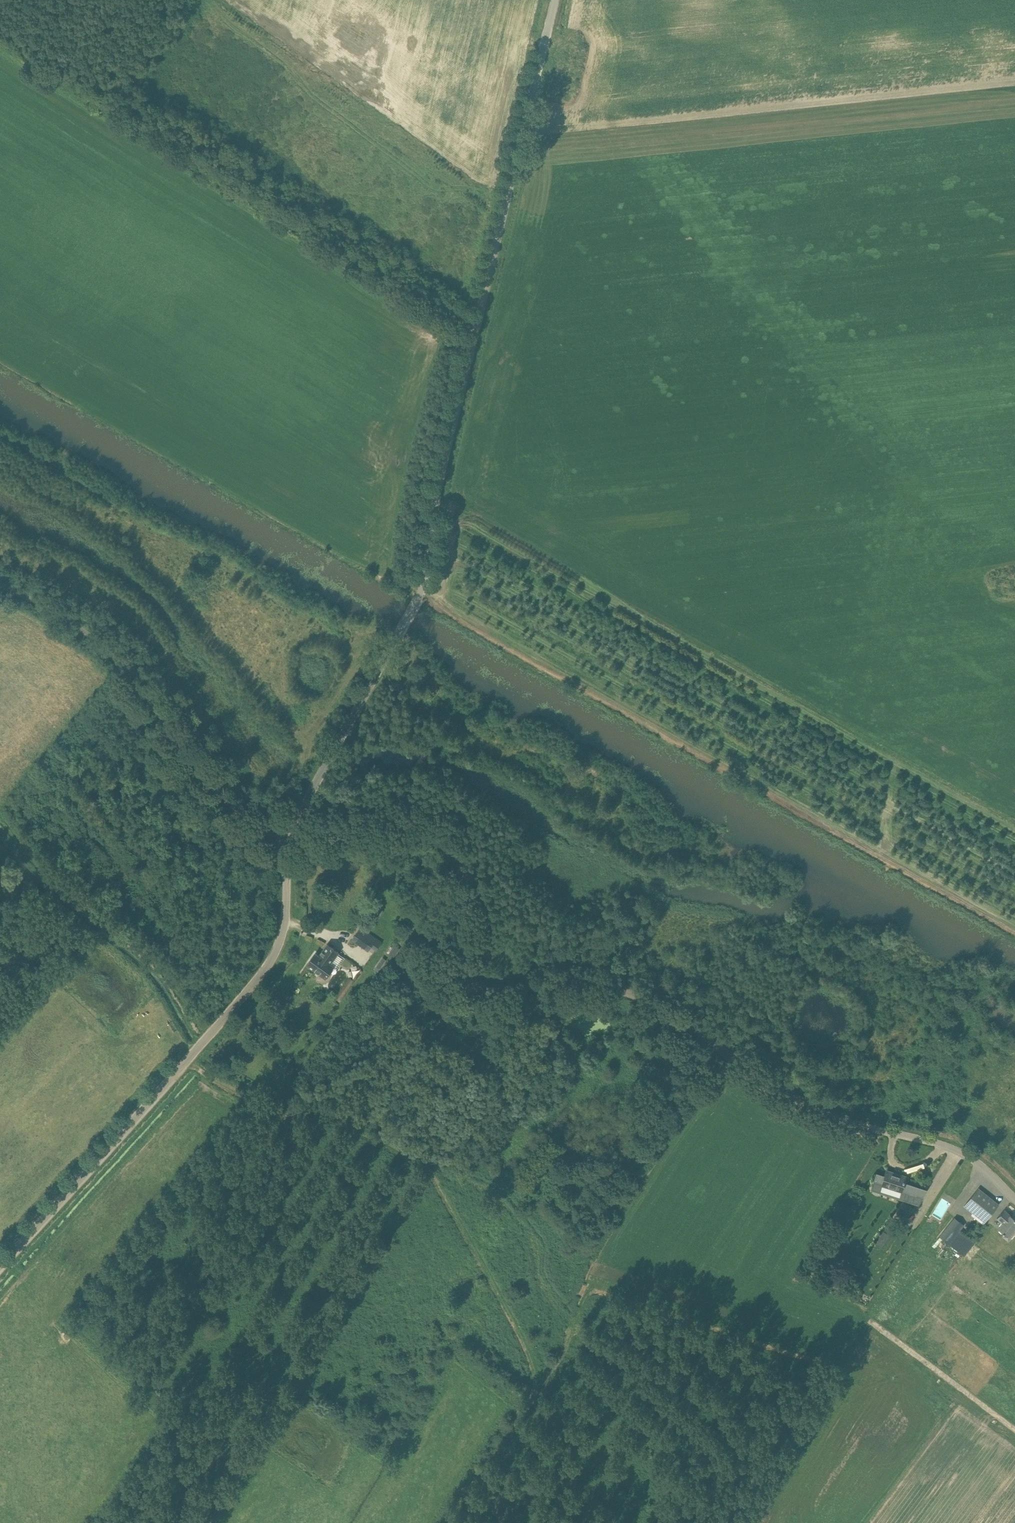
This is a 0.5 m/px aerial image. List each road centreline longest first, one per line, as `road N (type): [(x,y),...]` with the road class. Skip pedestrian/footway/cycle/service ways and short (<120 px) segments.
road 1 (unclassified): [(285,841),(419,596),(554,0)]
road 2 (track): [(827,1115),(743,1071),(666,1012),(624,992),(600,985),(480,984),(463,967),(465,872),(444,836),(417,818),(383,815),(289,831)]
road 3 (unclassified): [(0,1266),(269,962),(287,923),(285,841)]
road 4 (unclassified): [(285,841),(229,805),(85,626),(0,584)]
road 5 (unclassified): [(1014,1199),(957,1152),(827,1115)]

